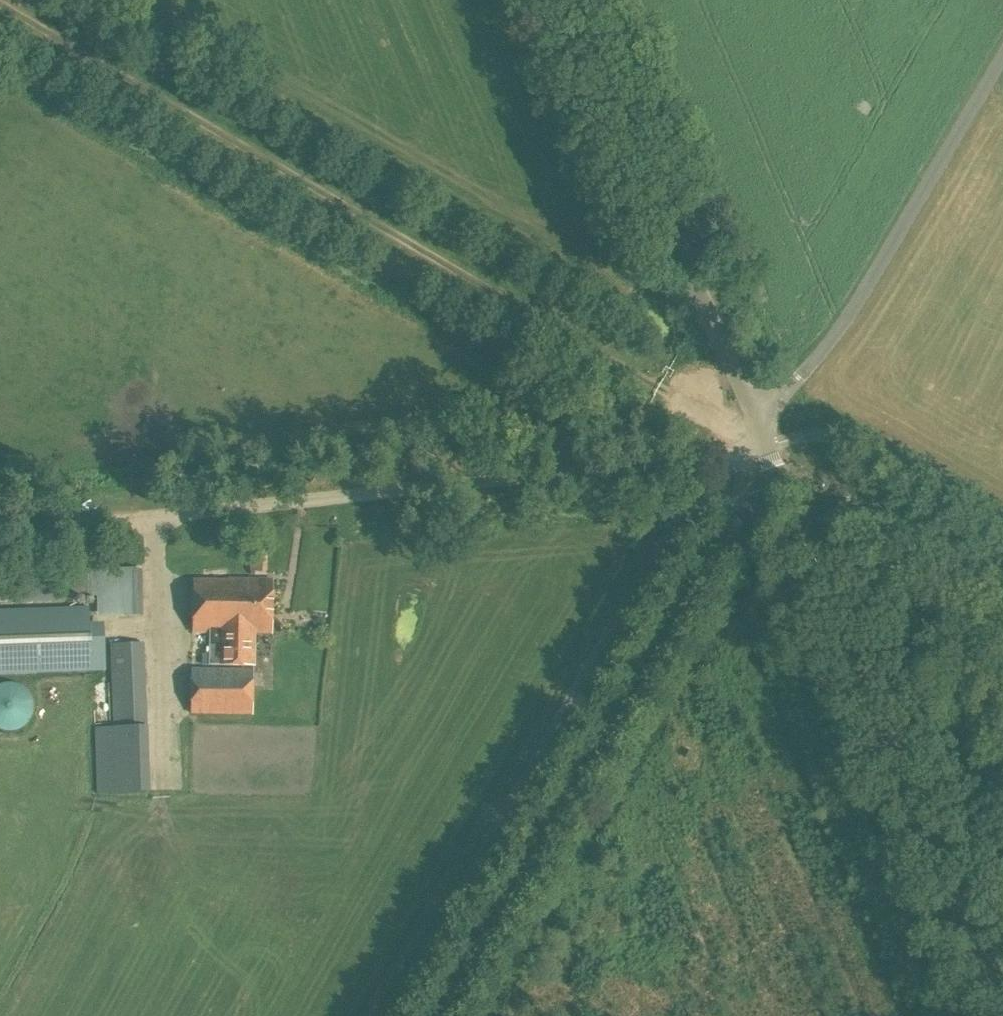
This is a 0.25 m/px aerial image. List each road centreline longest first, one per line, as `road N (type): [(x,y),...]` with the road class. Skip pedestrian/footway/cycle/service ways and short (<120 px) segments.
road 1 (track): [(0,15),(765,448)]
road 2 (track): [(765,448),(0,533)]
road 3 (tertiary): [(443,1015),(717,539),(738,518),(787,496)]
road 4 (tertiary): [(1002,993),(787,496)]
road 5 (unclassified): [(756,425),(572,0)]
road 6 (unclassified): [(756,425),(845,324),(1002,59)]
road 7 (tertiary): [(787,496),(844,506),(893,525),(1002,589)]

